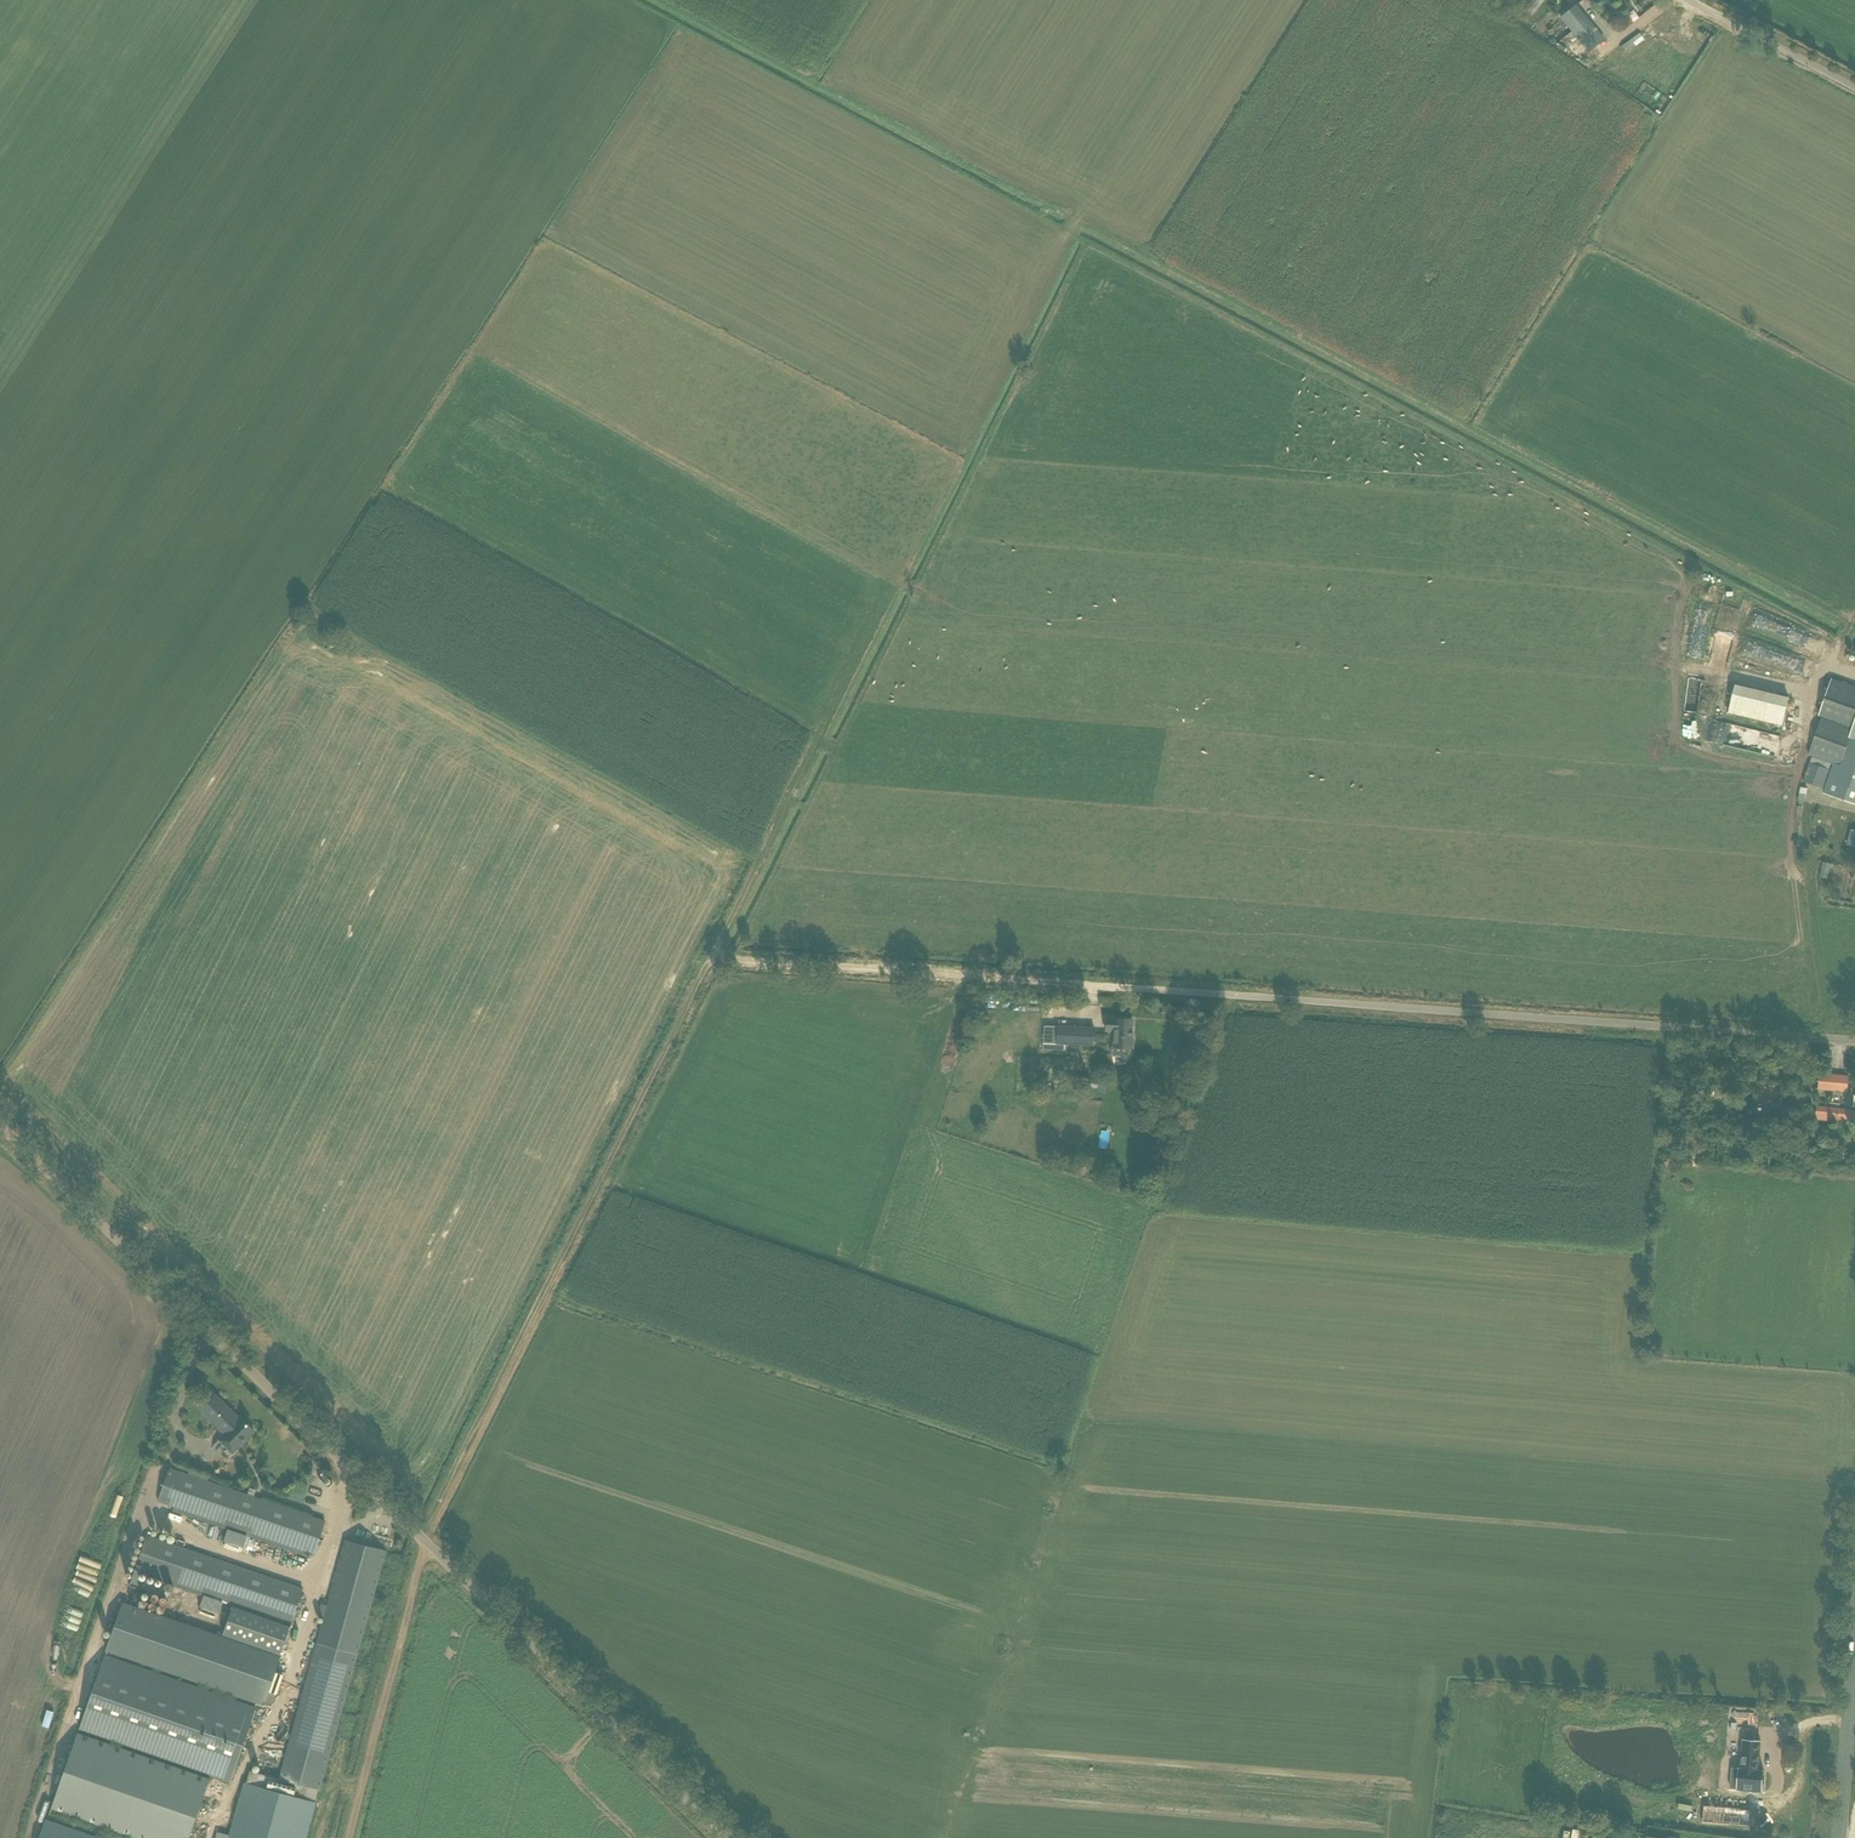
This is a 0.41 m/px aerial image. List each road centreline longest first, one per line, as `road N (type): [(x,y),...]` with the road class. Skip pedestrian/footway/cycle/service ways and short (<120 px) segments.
road 1 (unclassified): [(734,1837),(0,1120)]
road 2 (unclassified): [(1854,1041),(1084,984)]
road 3 (track): [(716,955),(432,1519),(429,1540)]
road 4 (track): [(1084,984),(716,955)]
road 5 (track): [(351,1837),(429,1540)]
road 6 (tertiary): [(1838,1837),(1854,1644)]
road 7 (unclassified): [(1854,87),(1688,0)]

